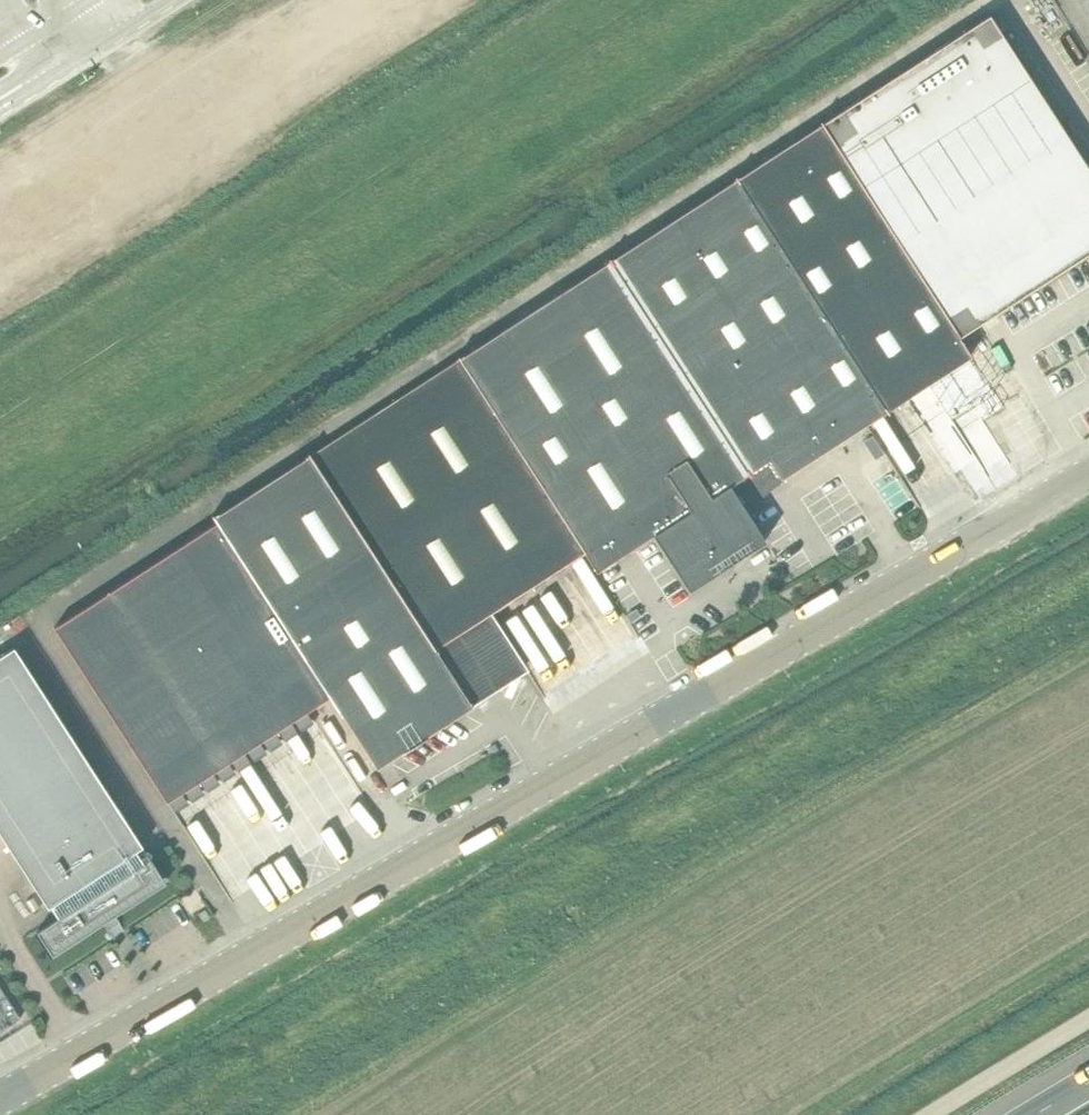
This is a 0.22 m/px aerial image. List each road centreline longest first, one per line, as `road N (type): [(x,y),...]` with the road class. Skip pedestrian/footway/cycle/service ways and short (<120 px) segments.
road 1 (unclassified): [(0,1102),(1088,475)]
road 2 (unclassified): [(929,1114),(1088,1019)]

